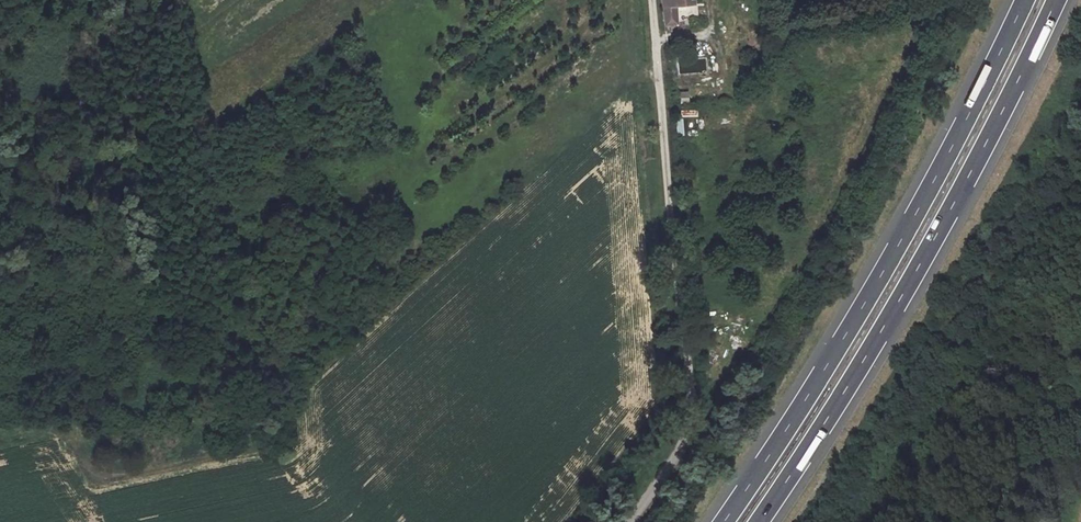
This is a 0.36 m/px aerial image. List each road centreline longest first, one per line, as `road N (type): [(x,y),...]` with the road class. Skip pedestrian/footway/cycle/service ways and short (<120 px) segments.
road 1 (motorway): [(1024,0),(917,212),(723,521)]
road 2 (motorway): [(757,521),(940,229),(1055,0)]
road 3 (residential): [(655,42),(688,418),(673,462),(627,521)]

